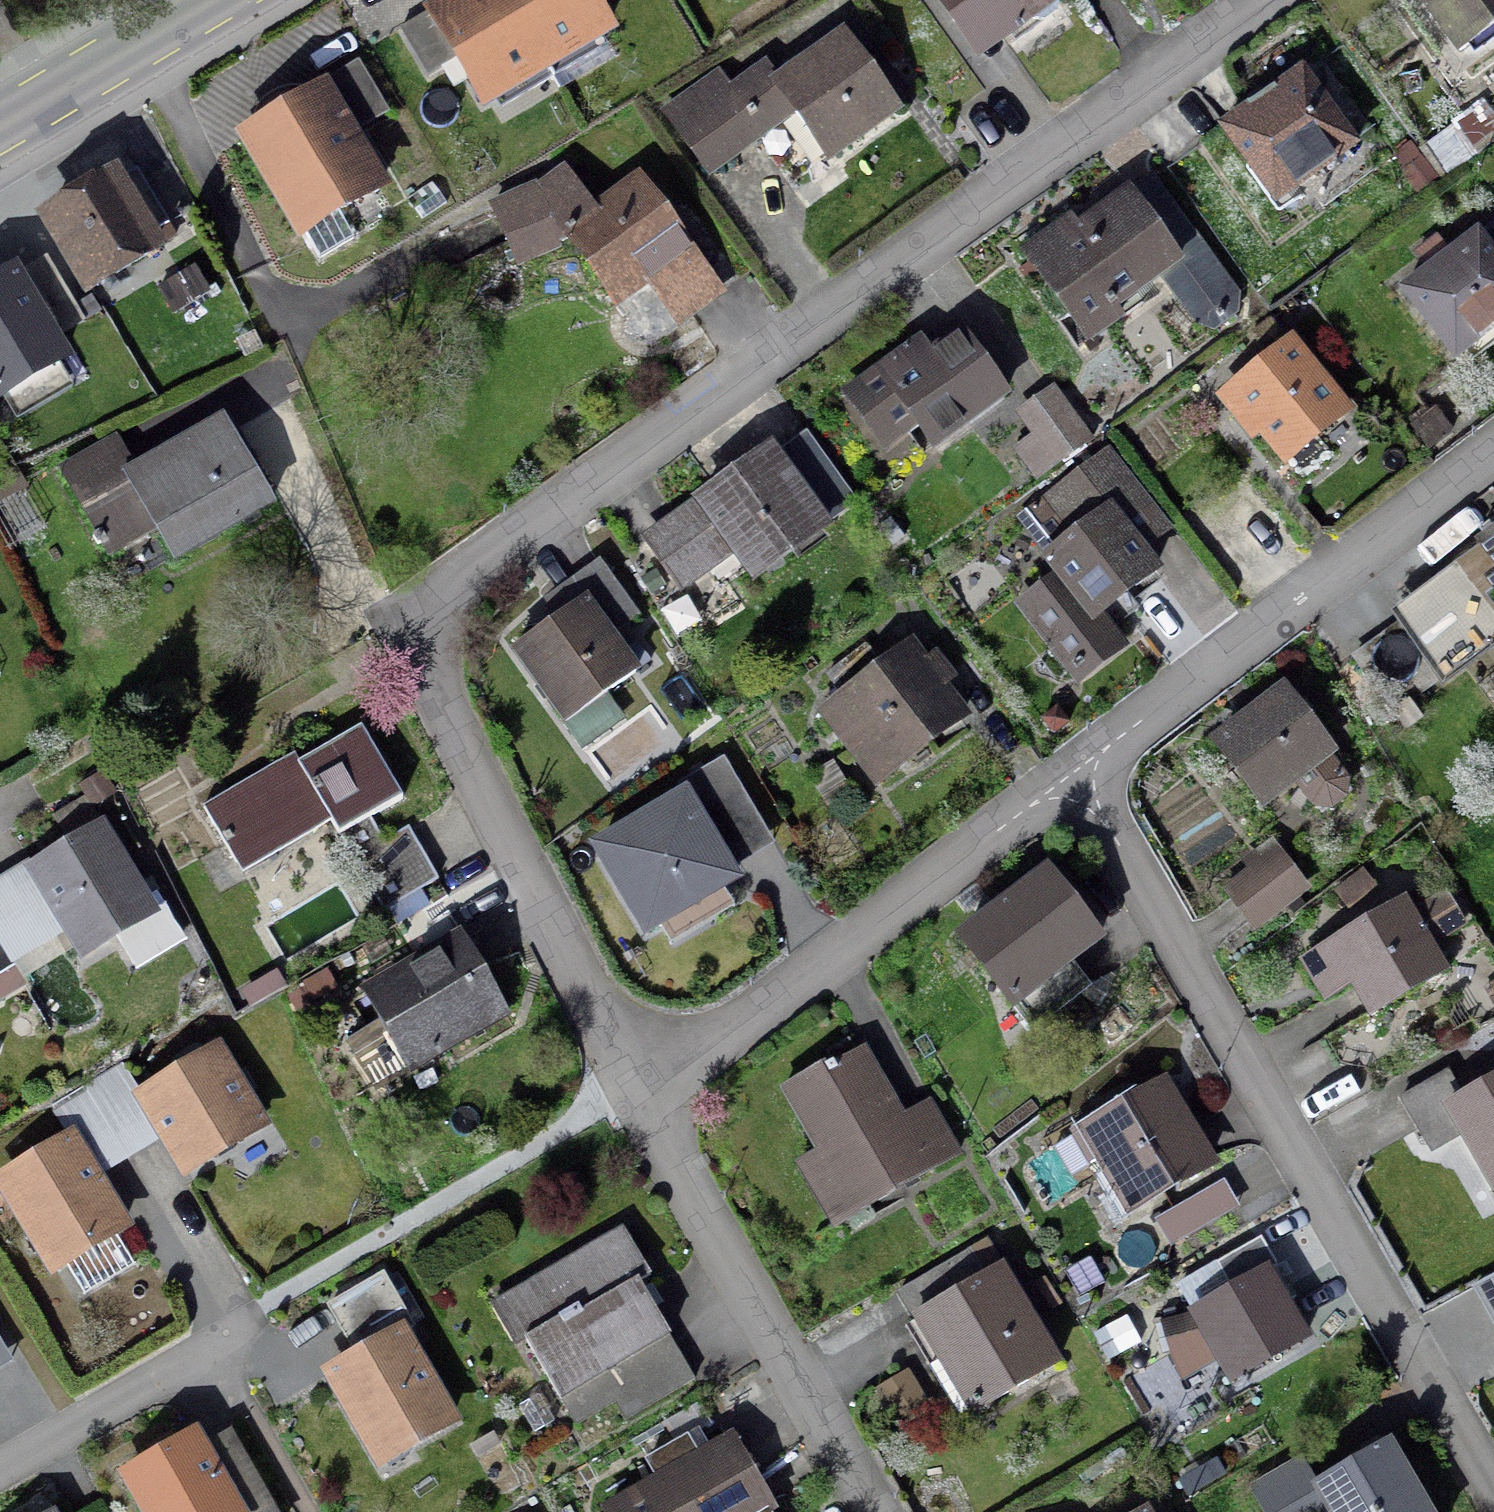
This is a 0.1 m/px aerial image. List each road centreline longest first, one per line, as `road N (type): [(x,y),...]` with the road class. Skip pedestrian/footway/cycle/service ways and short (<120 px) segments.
road 1 (residential): [(1275,0),(908,275),(461,580),(430,610),(423,650),(435,688),(633,1084)]
road 2 (residential): [(1077,778),(1493,1487)]
road 3 (residential): [(1077,778),(739,1020),(633,1084)]
road 4 (residential): [(1493,452),(1077,778)]
road 5 (residential): [(633,1084),(884,1511)]
road 6 (residential): [(242,1347),(0,1483)]
road 7 (primary): [(216,0),(0,128)]

